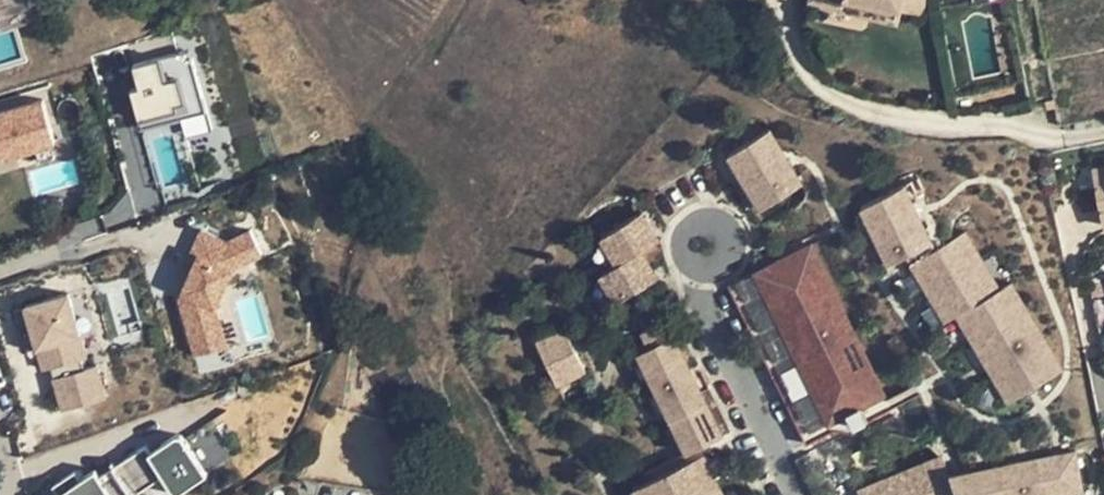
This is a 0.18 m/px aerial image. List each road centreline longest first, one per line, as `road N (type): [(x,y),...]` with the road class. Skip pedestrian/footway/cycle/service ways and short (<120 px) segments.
road 1 (residential): [(800,494),(708,306),(704,267)]
road 2 (residential): [(704,267),(688,243),(710,220),(730,227),(737,240),(724,266)]

